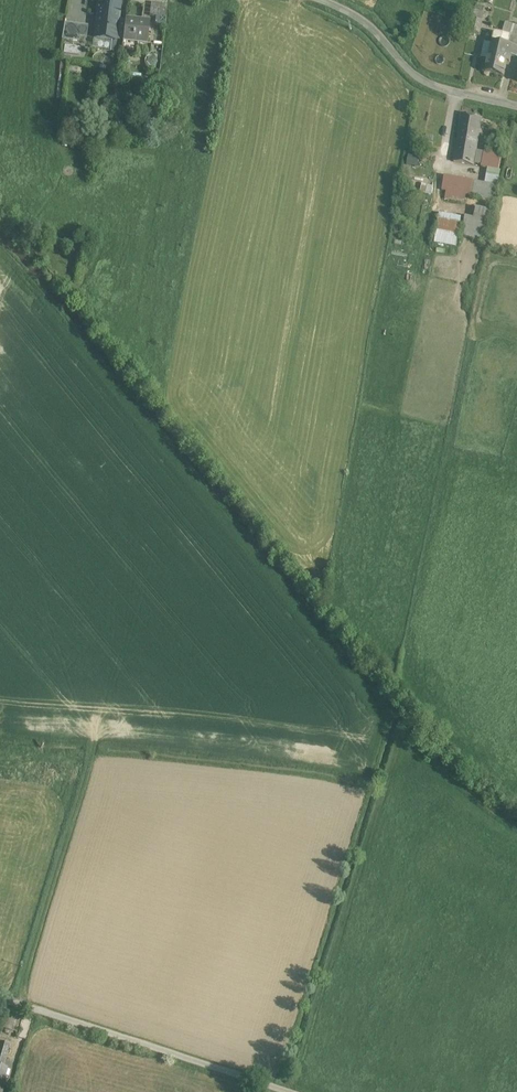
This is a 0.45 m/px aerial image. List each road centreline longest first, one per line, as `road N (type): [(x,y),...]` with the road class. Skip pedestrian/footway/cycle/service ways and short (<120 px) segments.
road 1 (unclassified): [(0,995),(299,1091)]
road 2 (residential): [(331,0),(363,17),(414,70),(446,87),(516,102)]

